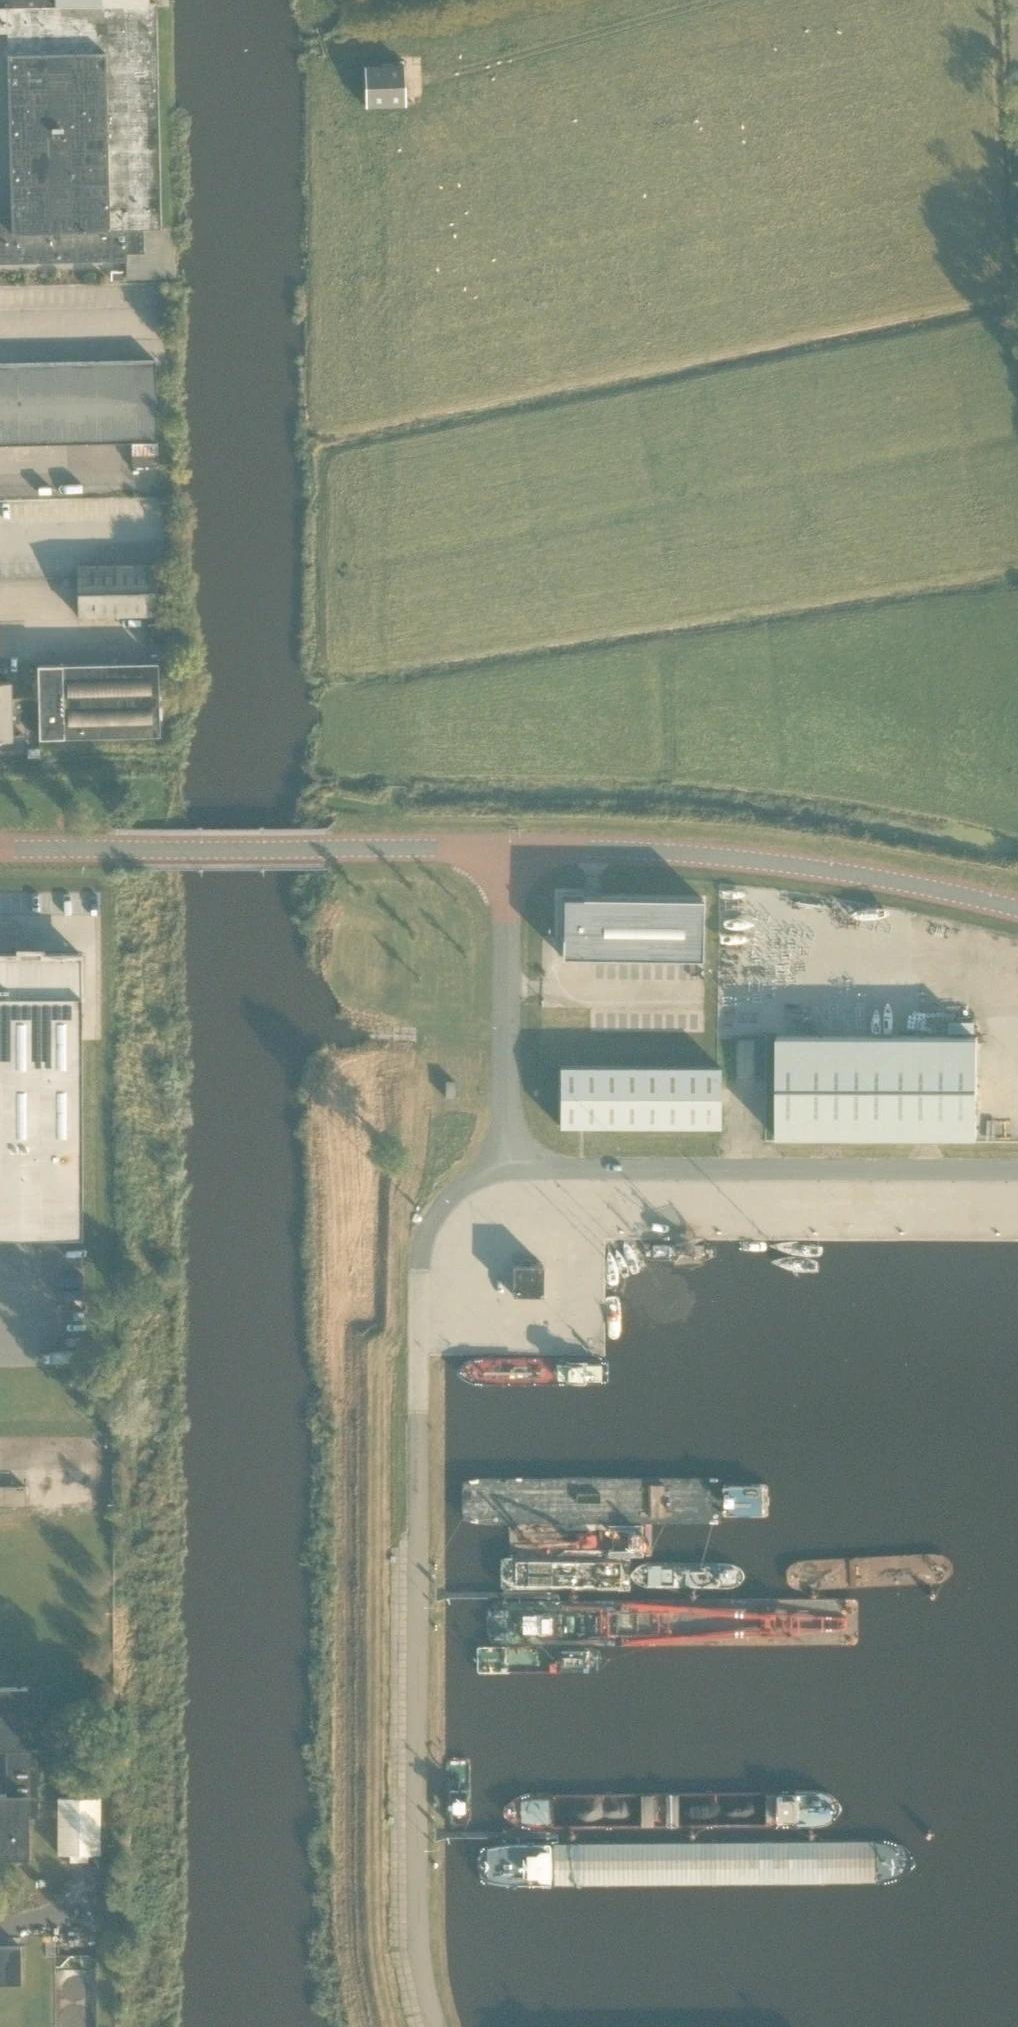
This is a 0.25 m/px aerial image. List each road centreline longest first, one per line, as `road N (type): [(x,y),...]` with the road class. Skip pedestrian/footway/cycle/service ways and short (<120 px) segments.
road 1 (unclassified): [(435,2026),(419,1919),(427,1238),(468,1183),(503,1168)]
road 2 (unclassified): [(503,849),(658,850),(764,861),(892,878),(1017,909)]
road 3 (unclassified): [(503,1168),(1017,1171)]
road 4 (unclassified): [(112,846),(503,849)]
road 5 (unclassified): [(503,1168),(503,849)]

